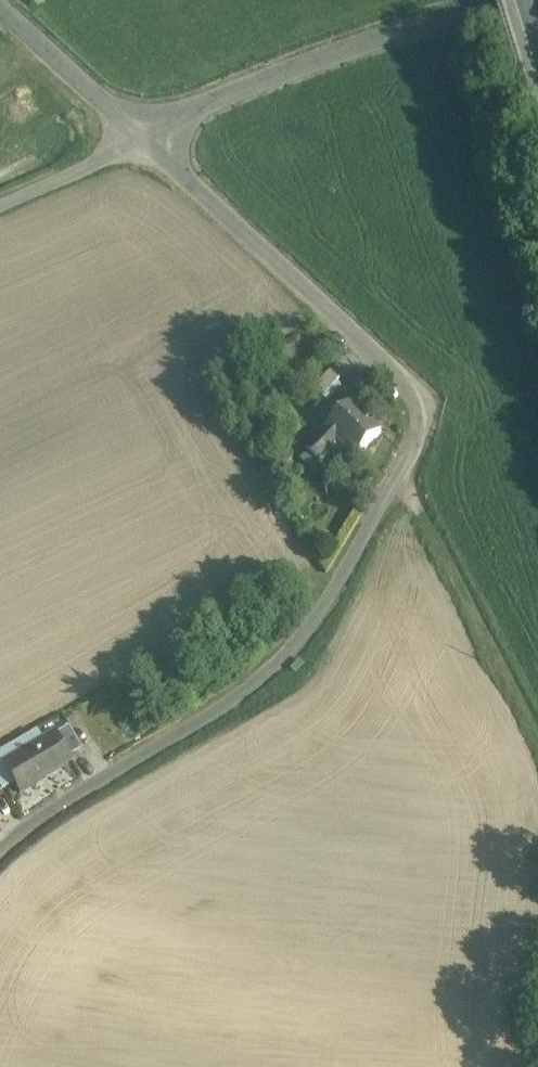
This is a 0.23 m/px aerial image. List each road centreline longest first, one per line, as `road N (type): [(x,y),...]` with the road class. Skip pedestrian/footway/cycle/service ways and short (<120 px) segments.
road 1 (residential): [(0,852),(287,652),(406,463),(427,402),(331,305)]
road 2 (unclassified): [(155,138),(342,49),(495,0)]
road 3 (track): [(399,474),(537,736)]
road 4 (residential): [(155,138),(331,305)]
road 5 (residential): [(3,0),(155,138)]
road 6 (track): [(0,207),(155,138)]

